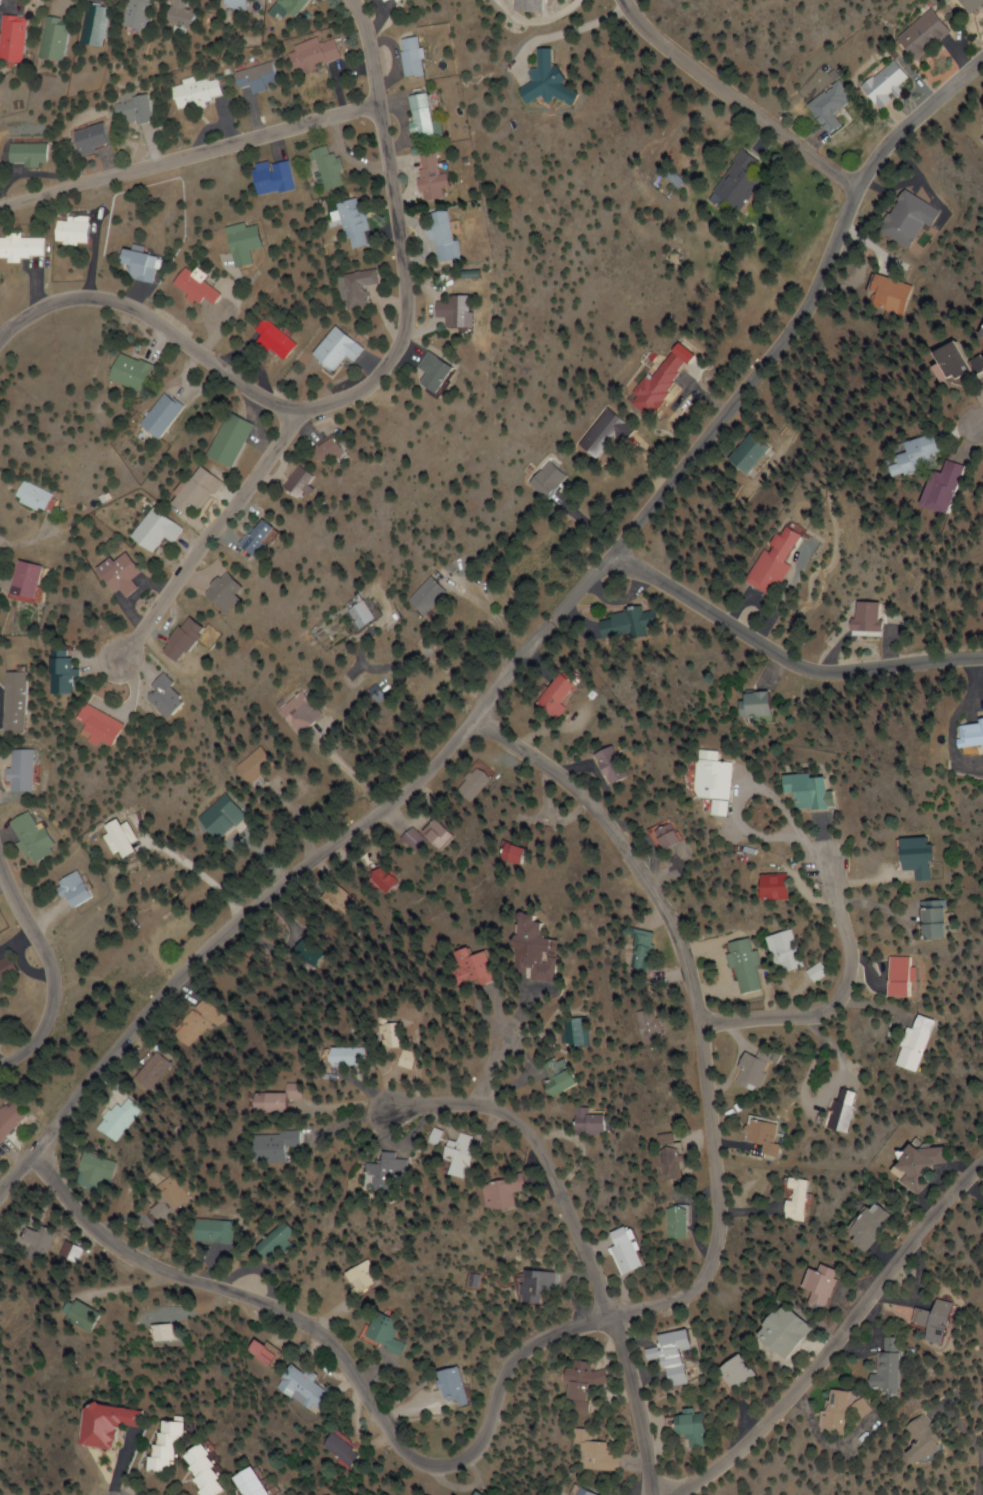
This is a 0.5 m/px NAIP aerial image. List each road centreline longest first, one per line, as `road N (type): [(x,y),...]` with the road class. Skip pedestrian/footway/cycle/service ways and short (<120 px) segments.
road 1 (residential): [(27,1156),(111,1254),(297,1327),(319,1344),(393,1453),(419,1467),(455,1459),(479,1435),(509,1368),(536,1341),(682,1299),(716,1274),(727,1228),(708,1024),(678,916),(624,839),(558,767),(480,719)]
road 2 (residential): [(0,1186),(122,1032),(185,967),(417,791),(480,719),(524,652),(618,554)]
road 3 (residential): [(0,334),(46,306),(111,296),(160,318),(263,398),(304,403),(371,391),(407,317),(393,159),(352,0)]
road 4 (residential): [(982,58),(894,140),(860,185),(817,298),(618,554)]
road 5 (residential): [(655,1494),(641,1402),(616,1318),(538,1142),(506,1113),(475,1106),(424,1105),(325,1132)]
road 6 (residential): [(982,1163),(780,1415),(724,1465),(673,1494)]
road 7 (residential): [(618,554),(799,664),(835,672),(982,656)]
road 8 (residential): [(0,204),(378,104)]
road 9 (residential): [(304,403),(119,658)]
road 10 (residential): [(860,185),(641,26),(622,0)]
road 11 (residential): [(708,1024),(835,1006),(850,984),(828,862)]
road 12 (residential): [(0,1067),(25,1052),(48,1020),(56,982),(0,864)]

